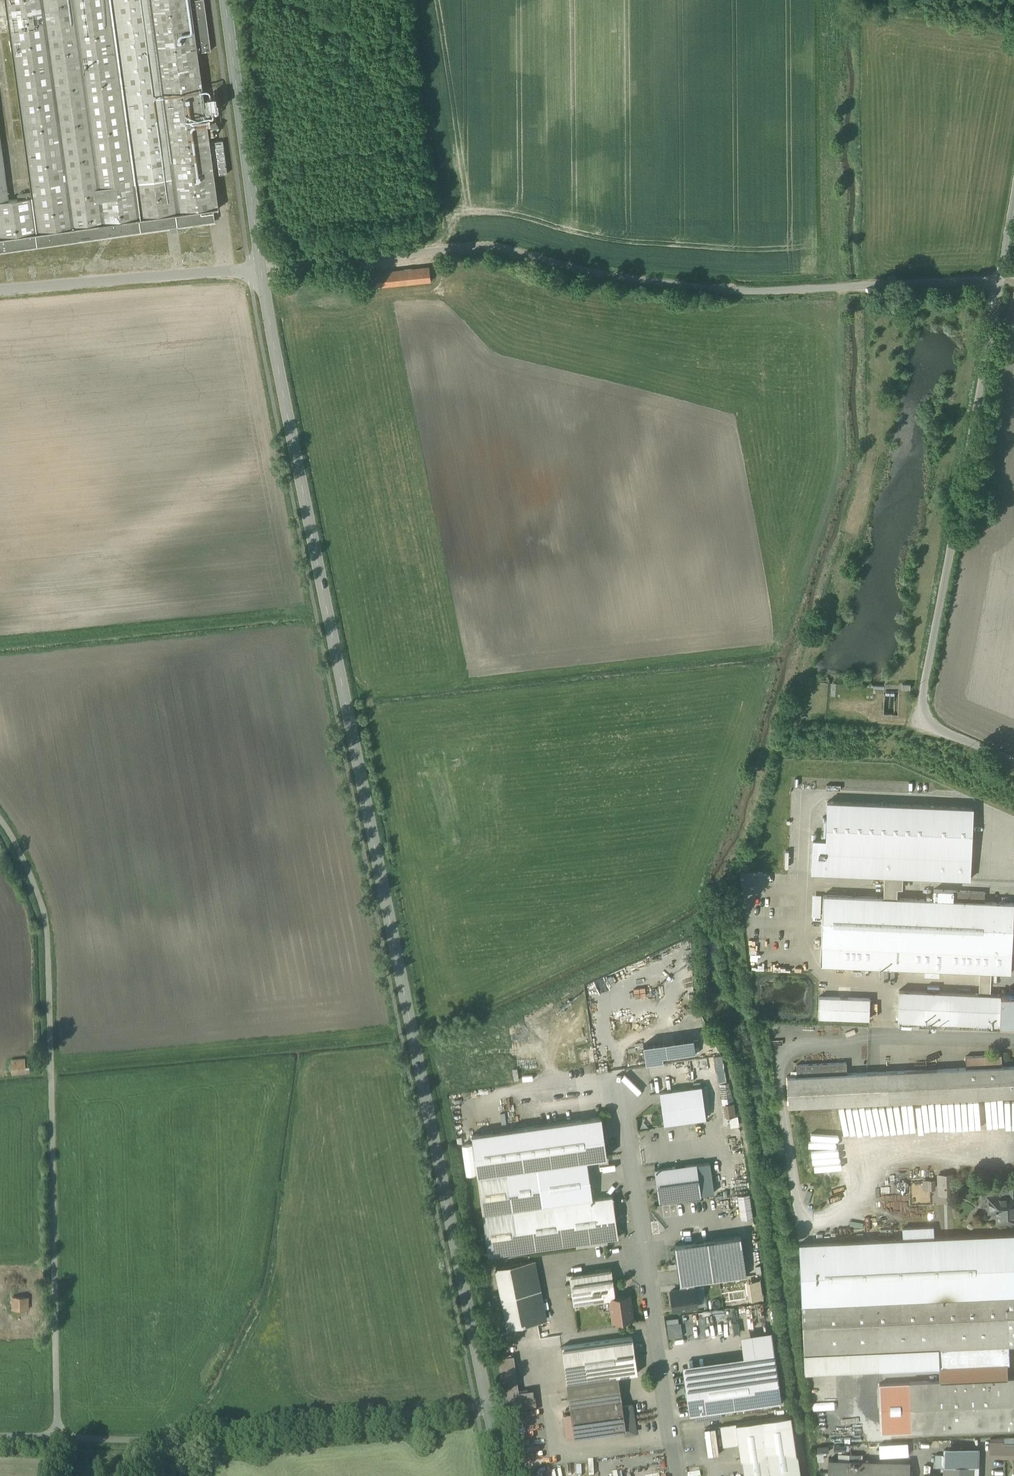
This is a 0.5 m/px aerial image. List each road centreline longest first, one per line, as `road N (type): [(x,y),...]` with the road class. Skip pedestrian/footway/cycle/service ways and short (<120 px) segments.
road 1 (tertiary): [(262,273),(488,1405)]
road 2 (unclassified): [(1000,282),(758,290),(593,274),(490,249),(262,273)]
road 3 (unclassified): [(58,1439),(47,925),(0,819)]
road 4 (unclassified): [(1013,760),(940,732),(922,697),(1000,282)]
road 5 (unclassified): [(58,1439),(173,1440),(488,1405)]
road 6 (unclassified): [(678,1475),(628,1102)]
road 7 (tertiary): [(226,0),(262,273)]
road 8 (unclassified): [(262,273),(0,291)]

